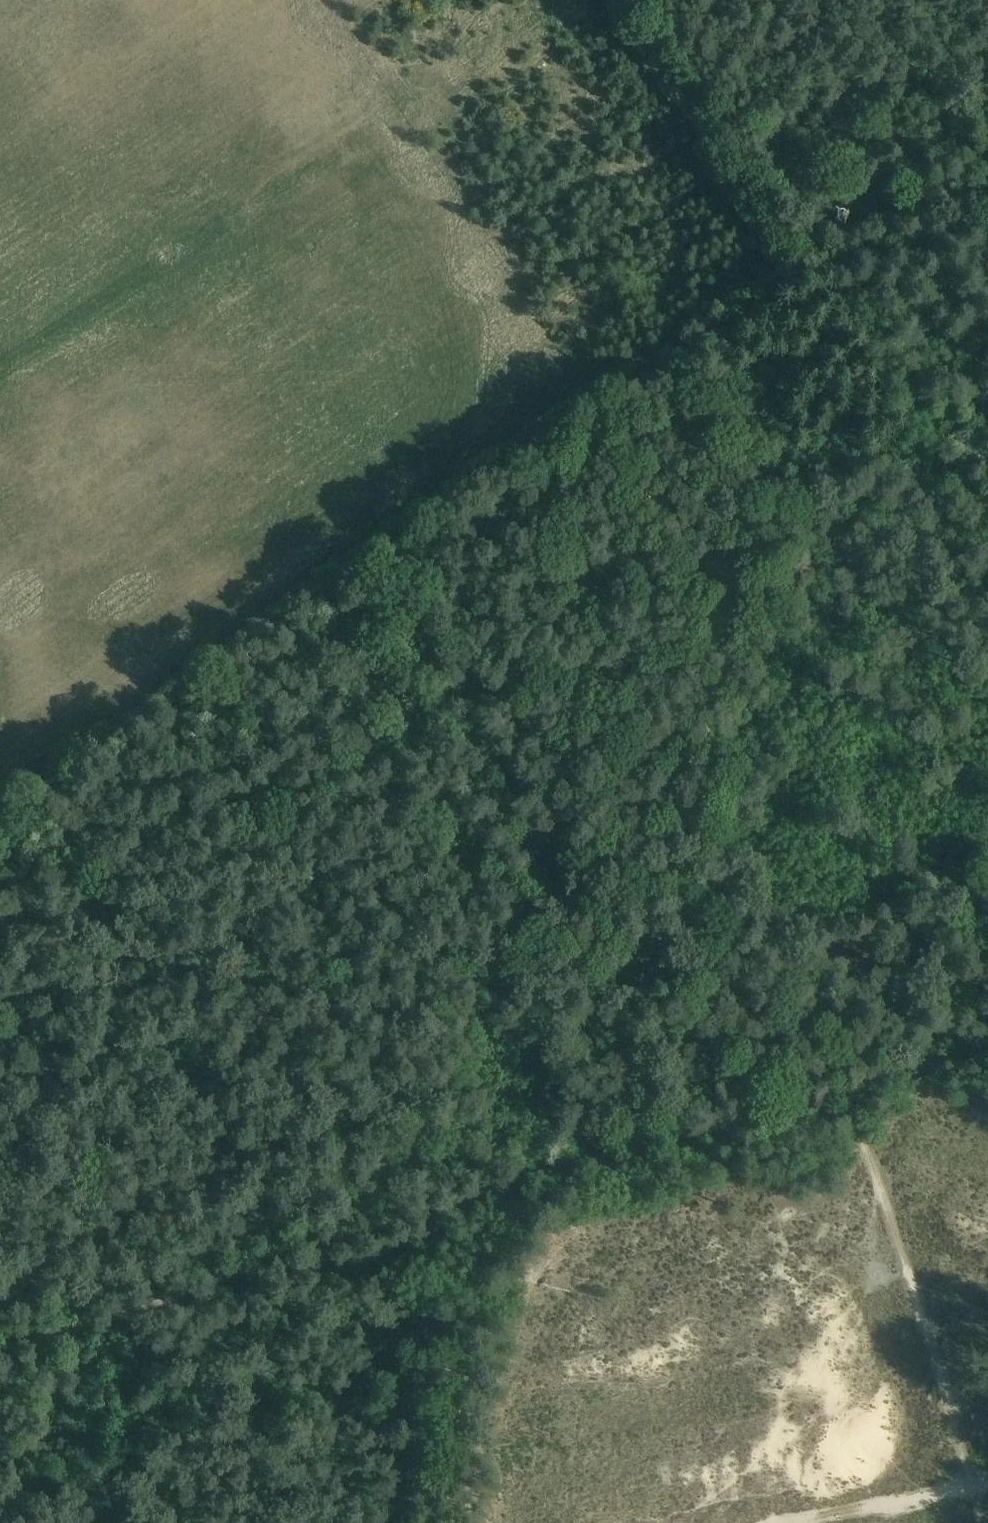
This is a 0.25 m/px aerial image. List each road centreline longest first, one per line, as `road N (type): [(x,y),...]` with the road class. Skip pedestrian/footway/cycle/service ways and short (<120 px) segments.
road 1 (track): [(436,1211),(0,1343)]
road 2 (track): [(789,1105),(436,1211)]
road 3 (track): [(987,1044),(789,1105)]

